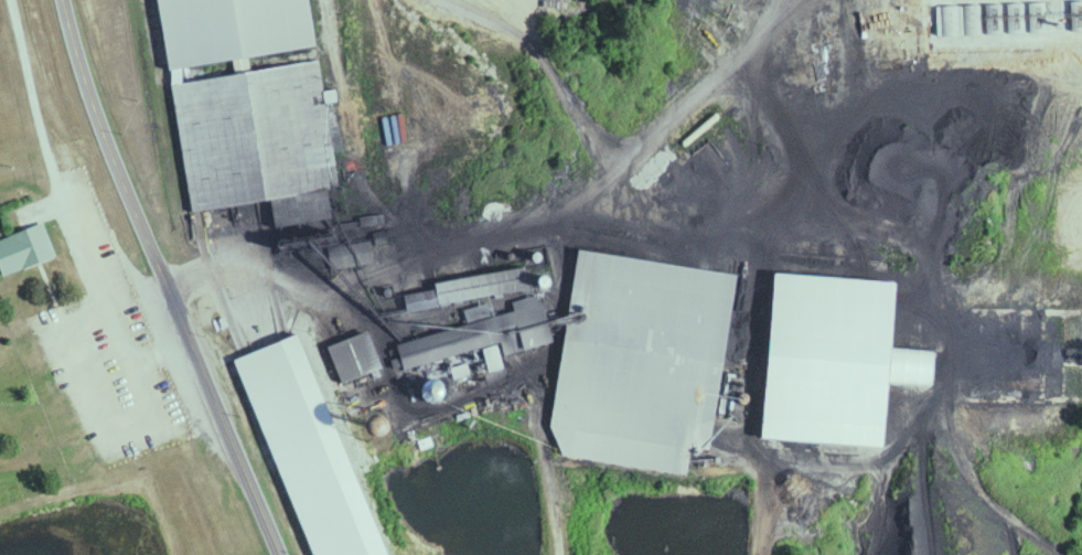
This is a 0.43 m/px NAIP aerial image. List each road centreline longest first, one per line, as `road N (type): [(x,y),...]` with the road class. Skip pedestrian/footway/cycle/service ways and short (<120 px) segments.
road 1 (residential): [(832,0),(678,122),(602,216),(467,245),(414,244),(376,221),(170,291)]
road 2 (tertiary): [(279,554),(98,113),(63,0)]
road 3 (residential): [(564,554),(532,383),(420,418),(378,324),(257,262)]
road 4 (residential): [(602,216),(786,254),(762,554)]
road 5 (residential): [(14,0),(54,172),(132,363),(189,338)]
road 6 (residential): [(421,0),(545,50),(602,216)]
road 7 (residential): [(330,0),(355,170),(376,221)]

